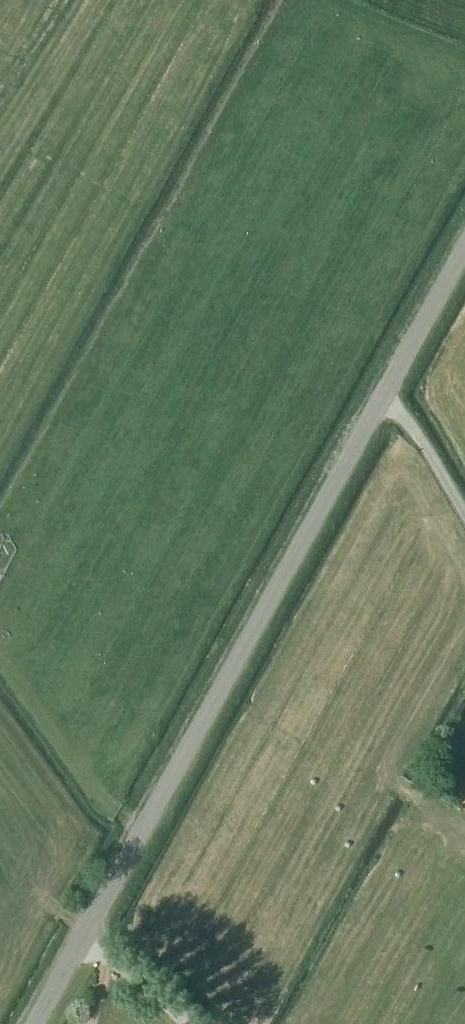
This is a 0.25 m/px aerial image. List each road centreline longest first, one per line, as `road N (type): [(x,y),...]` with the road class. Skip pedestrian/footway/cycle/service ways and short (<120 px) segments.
road 1 (unclassified): [(34,1023),(464,248)]

